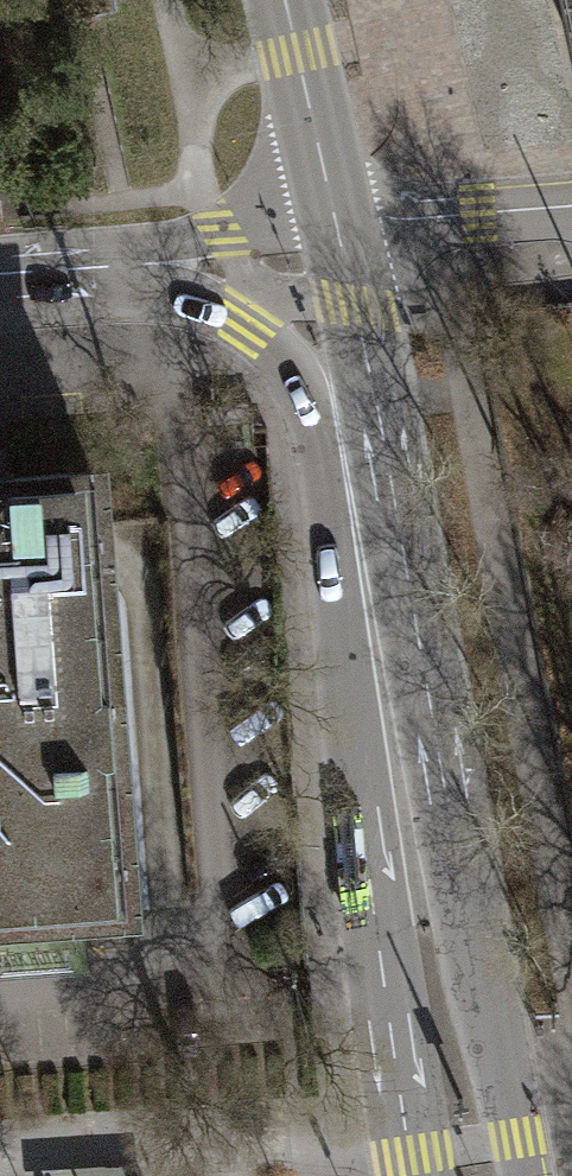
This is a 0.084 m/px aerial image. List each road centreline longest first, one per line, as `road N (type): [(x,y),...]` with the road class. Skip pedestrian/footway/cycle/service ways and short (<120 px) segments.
road 1 (primary): [(6,271),(201,309),(242,326),(278,359),(301,395),(394,748)]
road 2 (primary): [(394,748),(383,430),(335,217)]
road 3 (primary): [(480,1175),(394,748)]
road 4 (primary): [(6,271),(335,217)]
road 5 (residential): [(335,217),(571,220)]
road 6 (primary): [(335,217),(287,0)]

